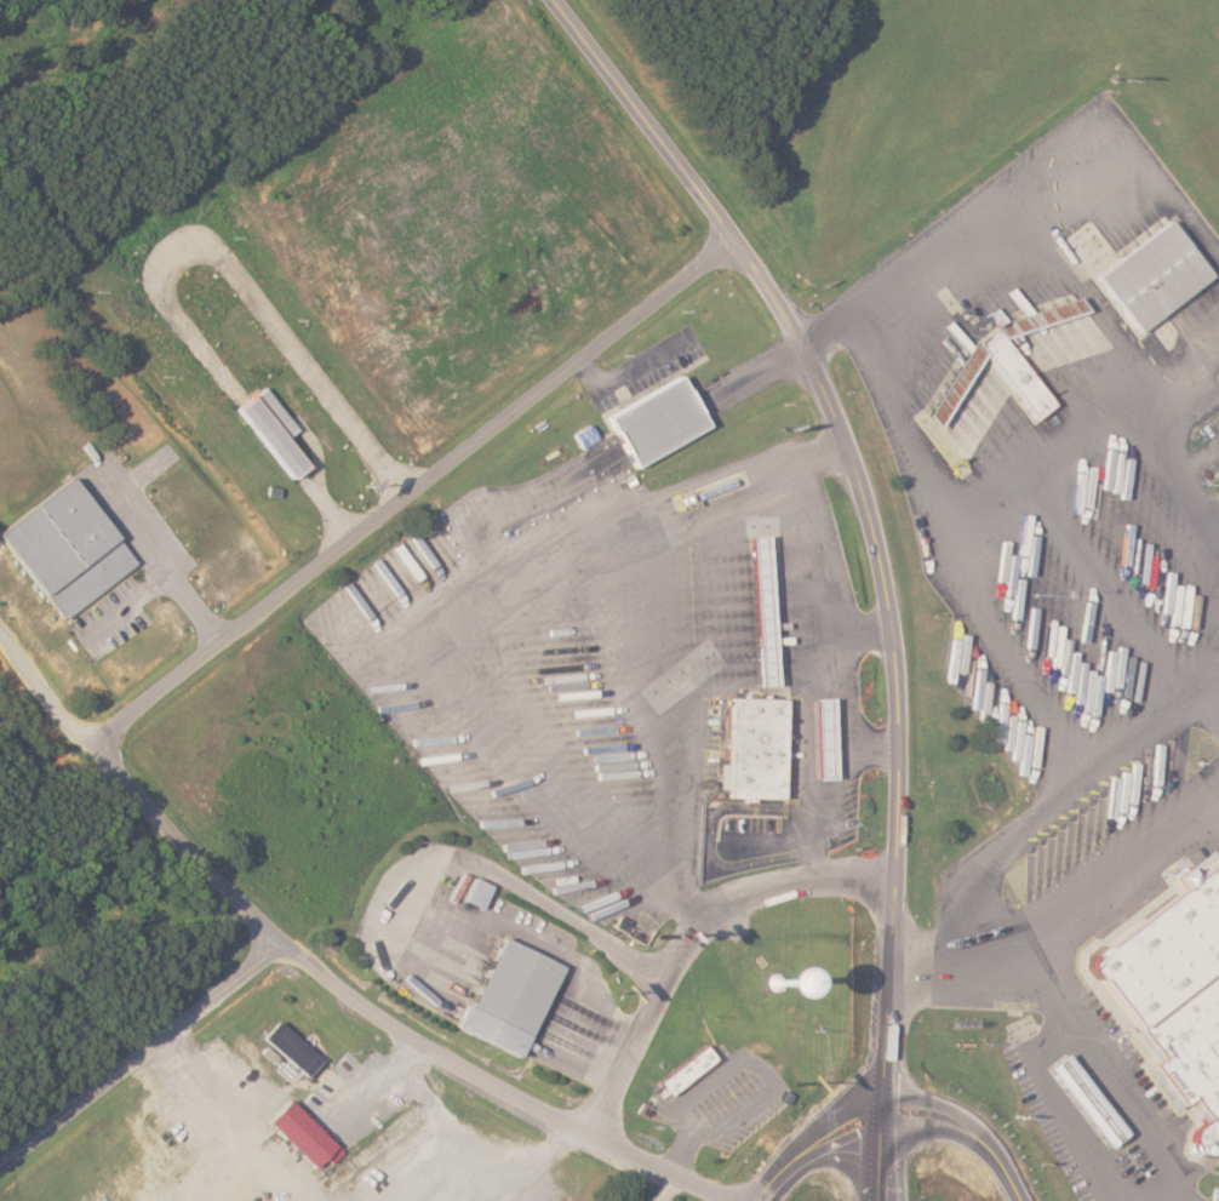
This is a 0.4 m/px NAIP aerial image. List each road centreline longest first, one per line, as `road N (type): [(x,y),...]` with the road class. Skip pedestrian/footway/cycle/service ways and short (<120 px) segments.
road 1 (residential): [(883,1200),(882,887),(895,788),(883,591),(869,513),(832,419),(722,244)]
road 2 (residential): [(732,1200),(423,1046),(282,944),(0,626)]
road 3 (residential): [(722,244),(97,742)]
road 4 (residential): [(0,1167),(282,944)]
road 5 (residential): [(757,1200),(792,1157),(848,1117),(880,1109),(954,1119),(986,1142),(1020,1200)]
road 6 (residential): [(722,244),(546,0)]

